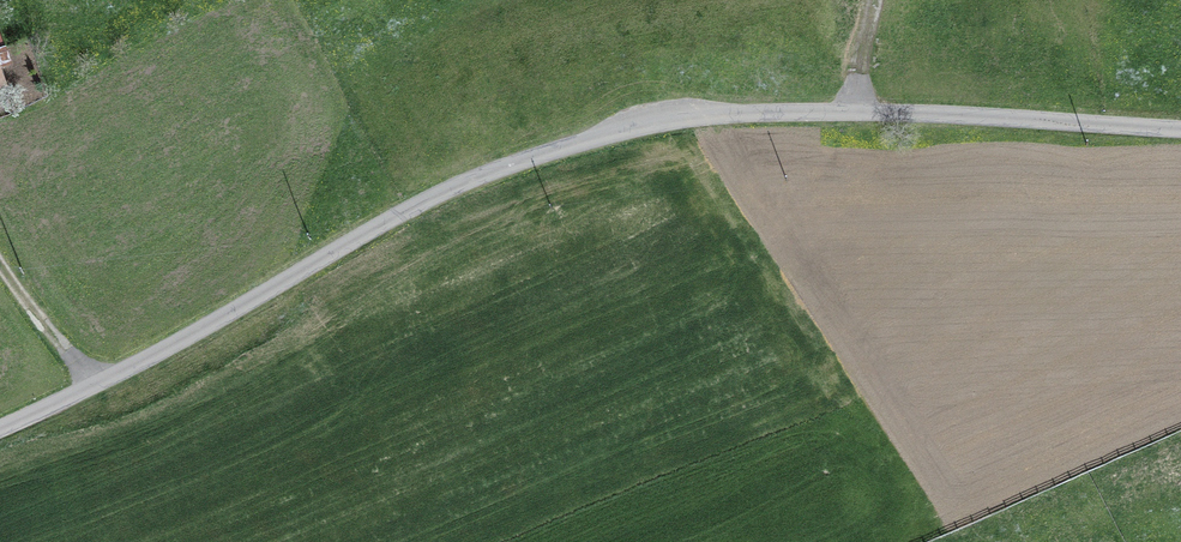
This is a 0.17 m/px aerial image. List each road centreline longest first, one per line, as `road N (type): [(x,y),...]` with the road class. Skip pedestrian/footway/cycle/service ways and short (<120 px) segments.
road 1 (unclassified): [(1180,128),(849,111),(702,115),(628,129),(475,177),(157,351),(0,426)]
road 2 (track): [(0,265),(96,381)]

